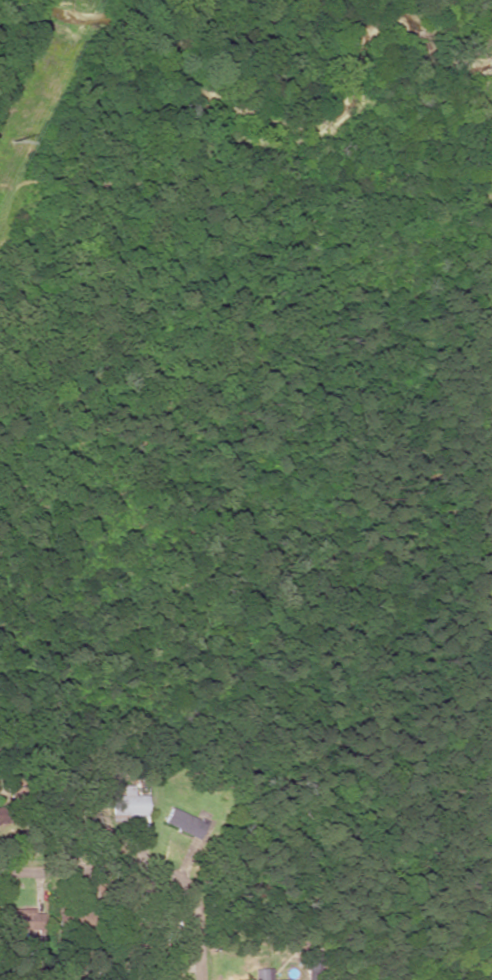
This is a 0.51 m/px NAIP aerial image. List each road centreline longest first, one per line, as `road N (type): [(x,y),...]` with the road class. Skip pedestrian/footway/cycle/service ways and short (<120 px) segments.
road 1 (residential): [(0,873),(194,869),(200,979)]

